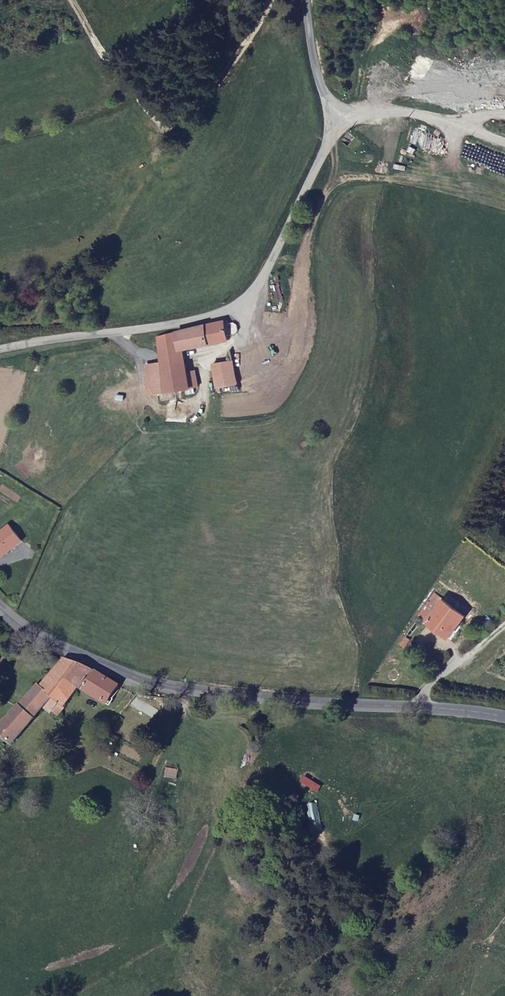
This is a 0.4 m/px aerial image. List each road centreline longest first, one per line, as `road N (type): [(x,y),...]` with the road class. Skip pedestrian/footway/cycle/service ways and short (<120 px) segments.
road 1 (unclassified): [(340,123),(259,288),(235,309),(0,350)]
road 2 (residential): [(417,701),(151,683),(25,628),(0,603)]
road 3 (unclassified): [(340,123),(360,114),(418,113),(504,143)]
road 4 (unclassified): [(340,123),(324,94),(311,0)]

